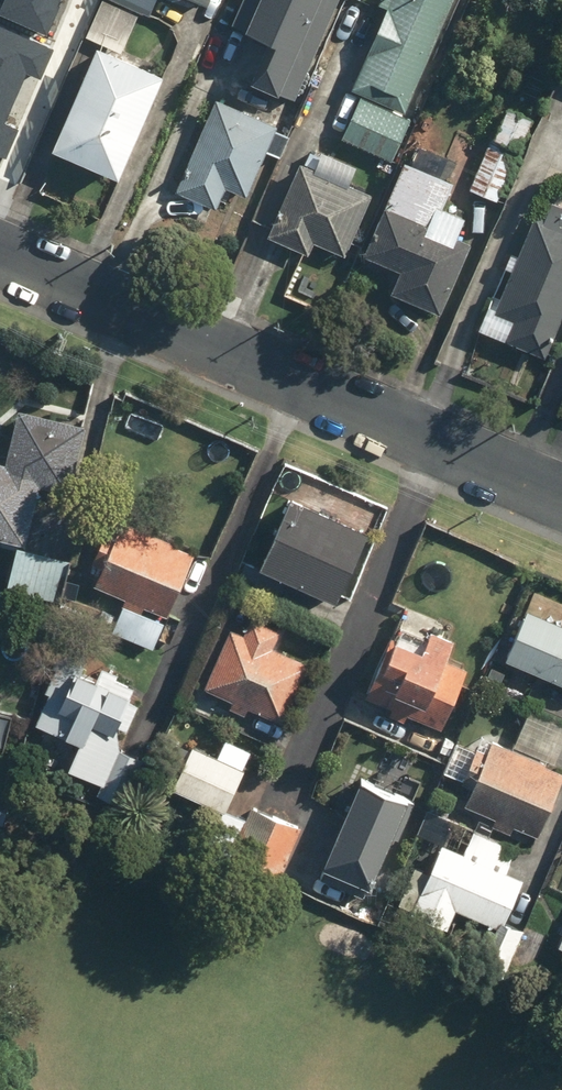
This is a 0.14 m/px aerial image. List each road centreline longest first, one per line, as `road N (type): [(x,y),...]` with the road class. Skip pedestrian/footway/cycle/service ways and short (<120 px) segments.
road 1 (residential): [(0,253),(561,498)]

